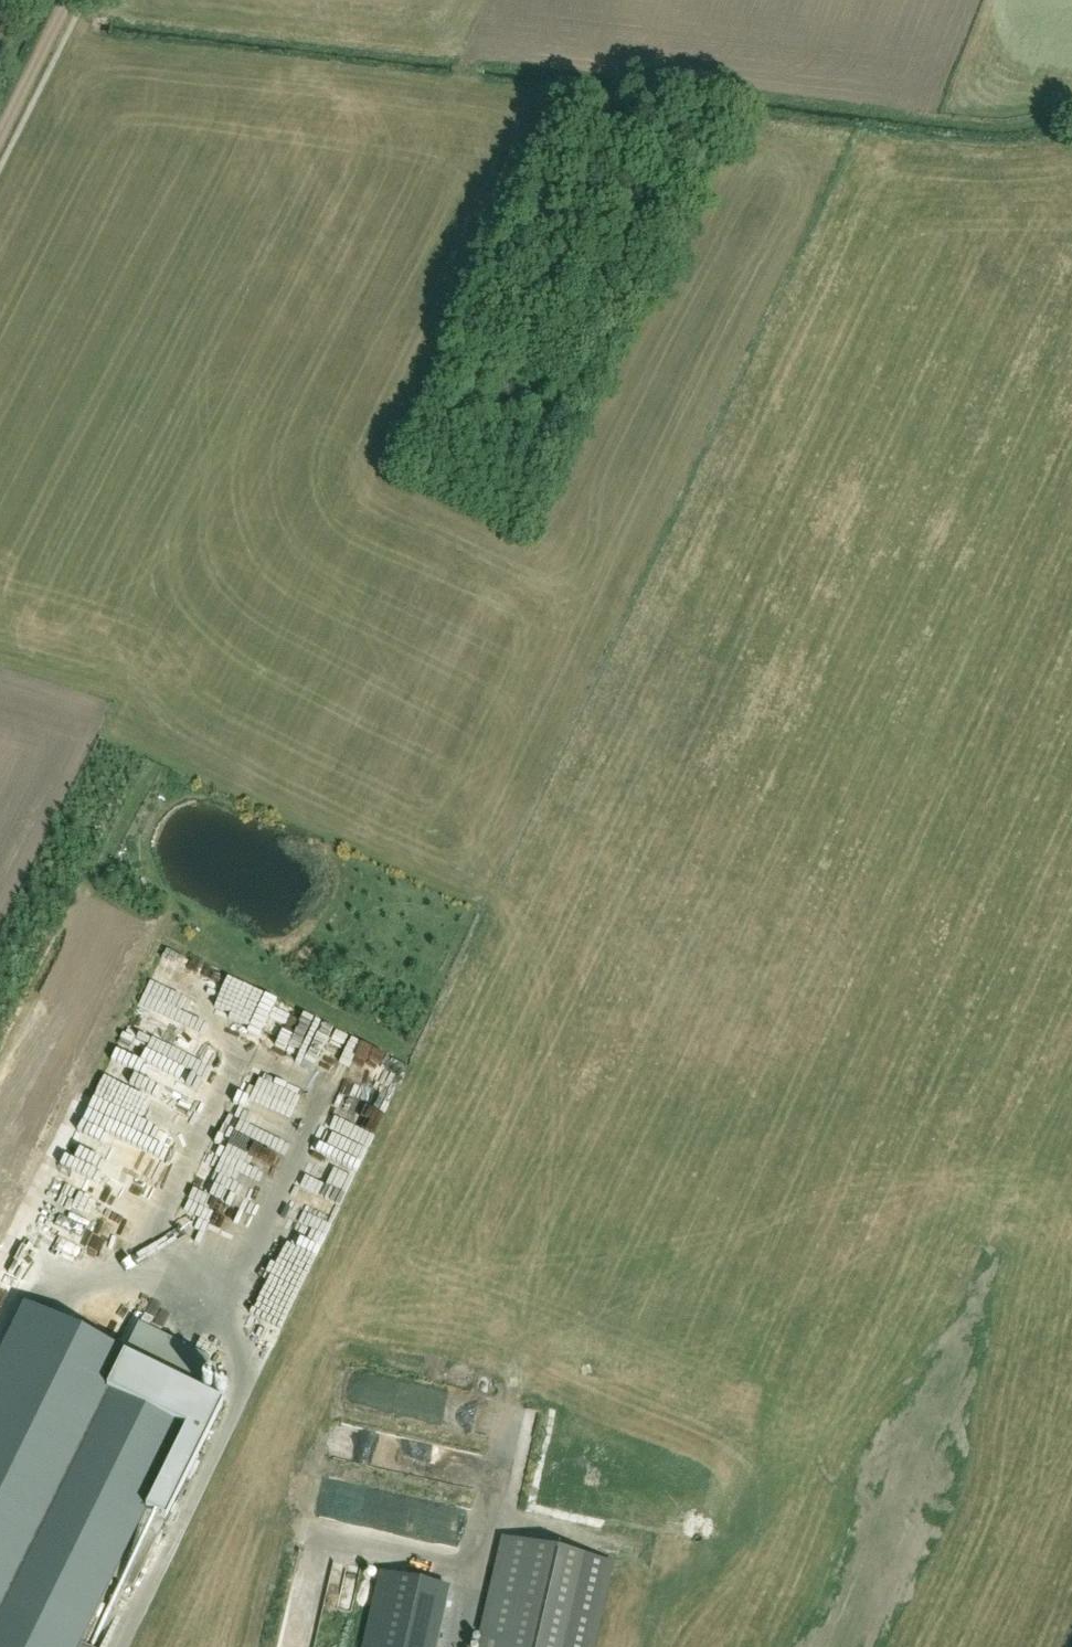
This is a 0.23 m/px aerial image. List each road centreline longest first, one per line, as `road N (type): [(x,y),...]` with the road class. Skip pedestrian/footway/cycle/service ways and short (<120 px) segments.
road 1 (track): [(69,0),(0,135)]

